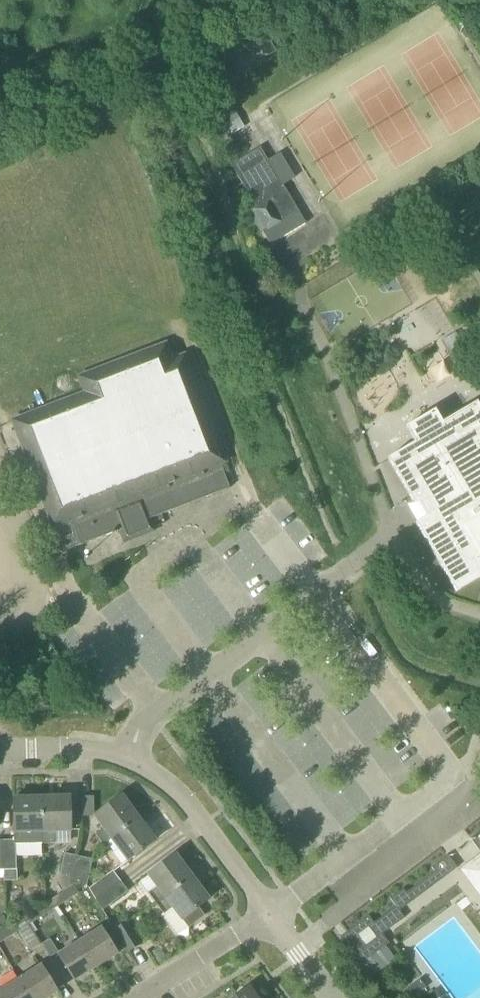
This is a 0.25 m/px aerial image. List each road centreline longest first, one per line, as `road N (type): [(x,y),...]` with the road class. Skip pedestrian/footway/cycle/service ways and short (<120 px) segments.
road 1 (unclassified): [(0,749),(91,747),(150,768),(201,819),(269,915)]
road 2 (residential): [(133,997),(269,915)]

